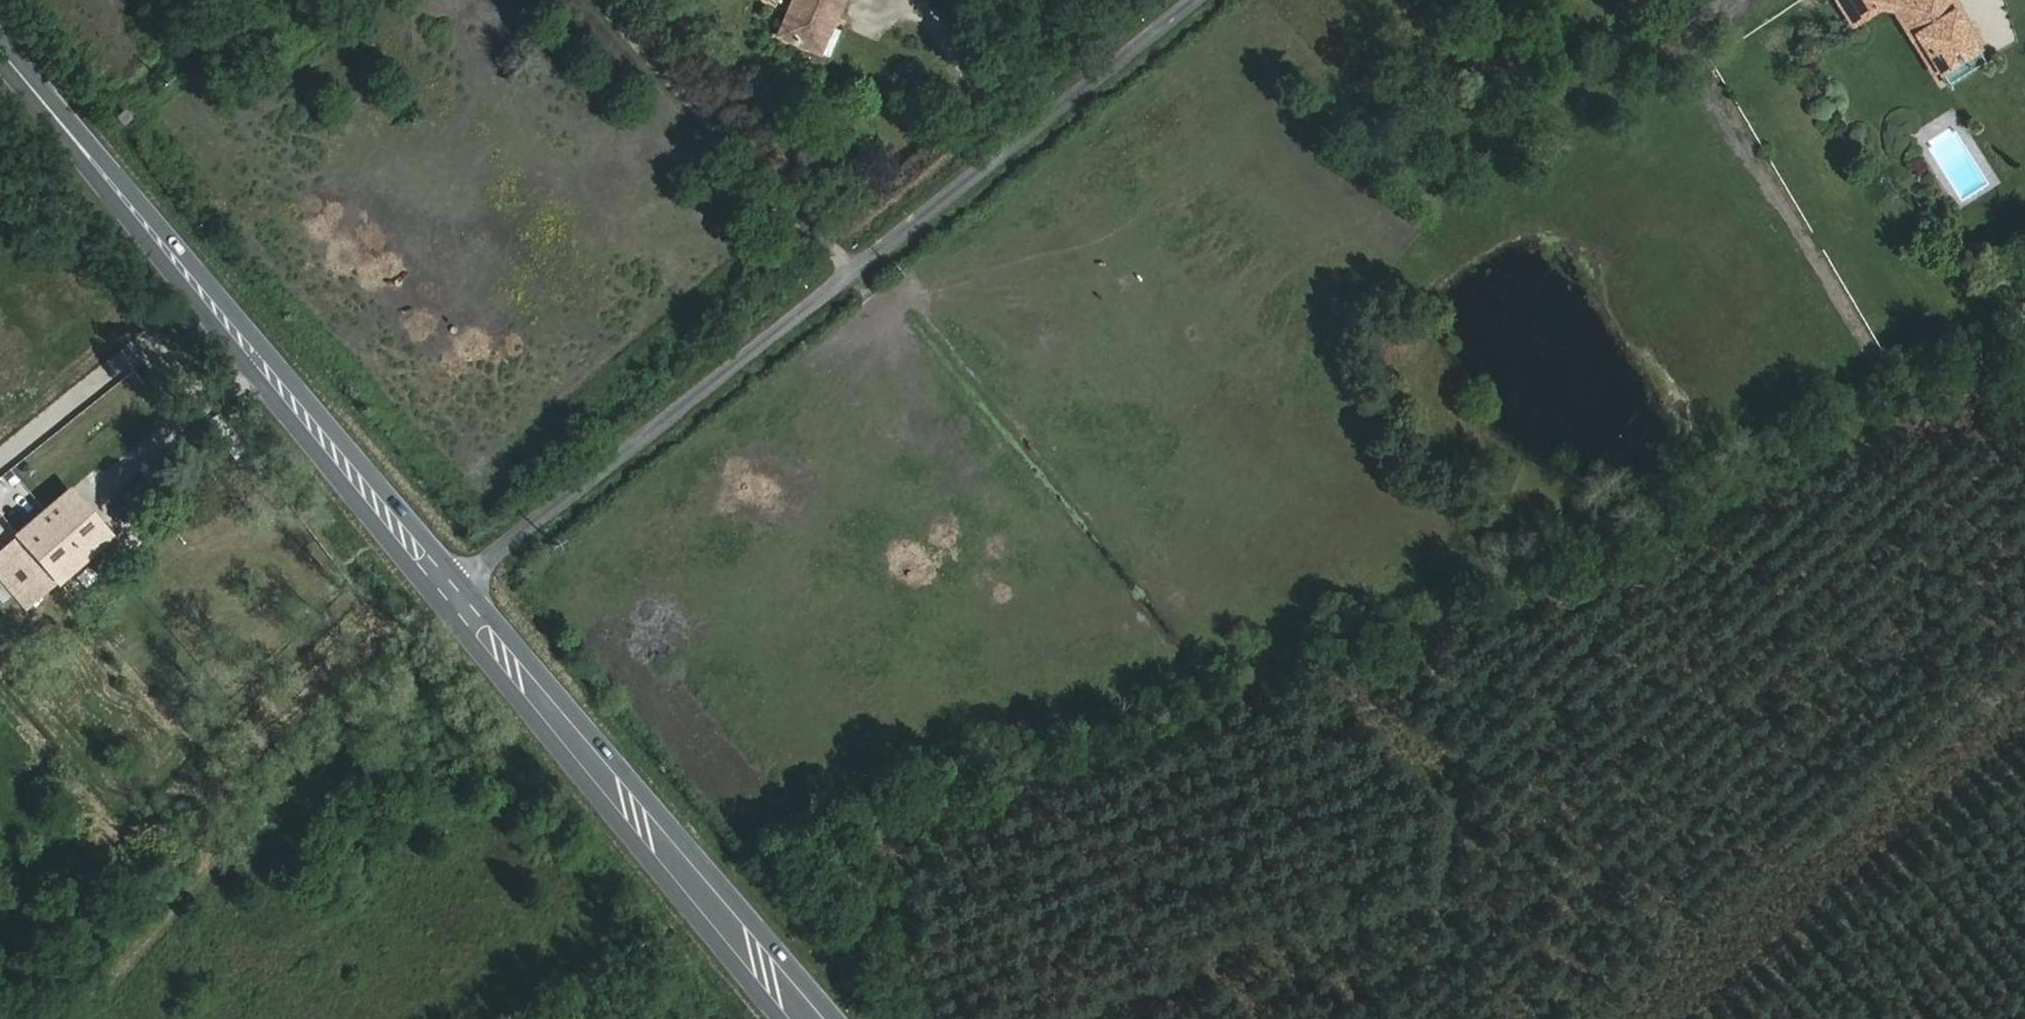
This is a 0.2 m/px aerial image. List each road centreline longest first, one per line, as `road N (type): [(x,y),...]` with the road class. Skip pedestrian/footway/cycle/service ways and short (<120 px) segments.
road 1 (unclassified): [(1195,0),(450,593)]
road 2 (primary): [(0,50),(450,593)]
road 3 (primary): [(837,1018),(503,635),(450,593)]
road 4 (primary): [(450,593),(471,647),(771,1018)]

